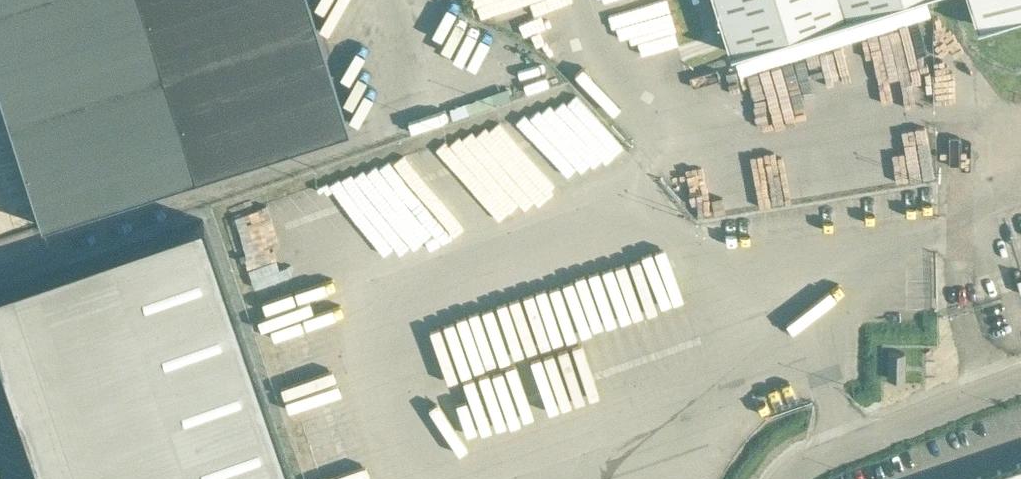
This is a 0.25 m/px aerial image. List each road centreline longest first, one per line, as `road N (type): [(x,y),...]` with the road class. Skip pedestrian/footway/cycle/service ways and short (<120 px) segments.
road 1 (unclassified): [(788,478),(844,448),(1020,381)]

